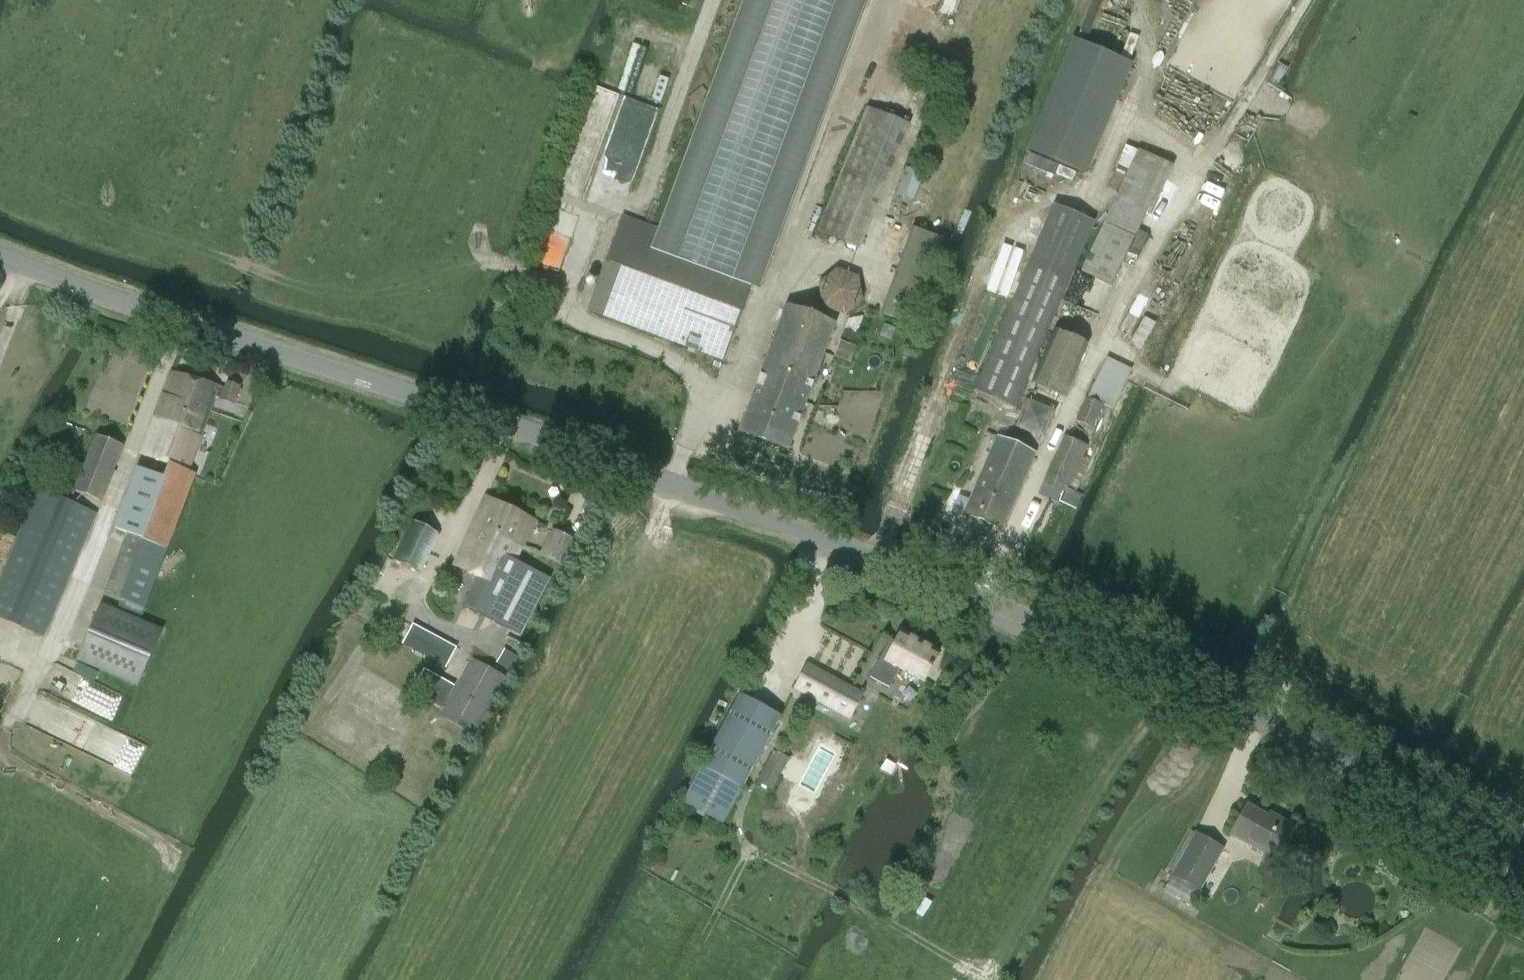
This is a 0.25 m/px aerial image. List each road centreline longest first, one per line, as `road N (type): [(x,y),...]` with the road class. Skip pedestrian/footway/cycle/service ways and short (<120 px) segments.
road 1 (tertiary): [(0,254),(643,471),(1204,679),(1328,737),(1523,859)]
road 2 (track): [(1024,612),(1330,0)]
road 3 (track): [(0,639),(56,657),(191,316)]
road 4 (track): [(778,265),(878,0)]

